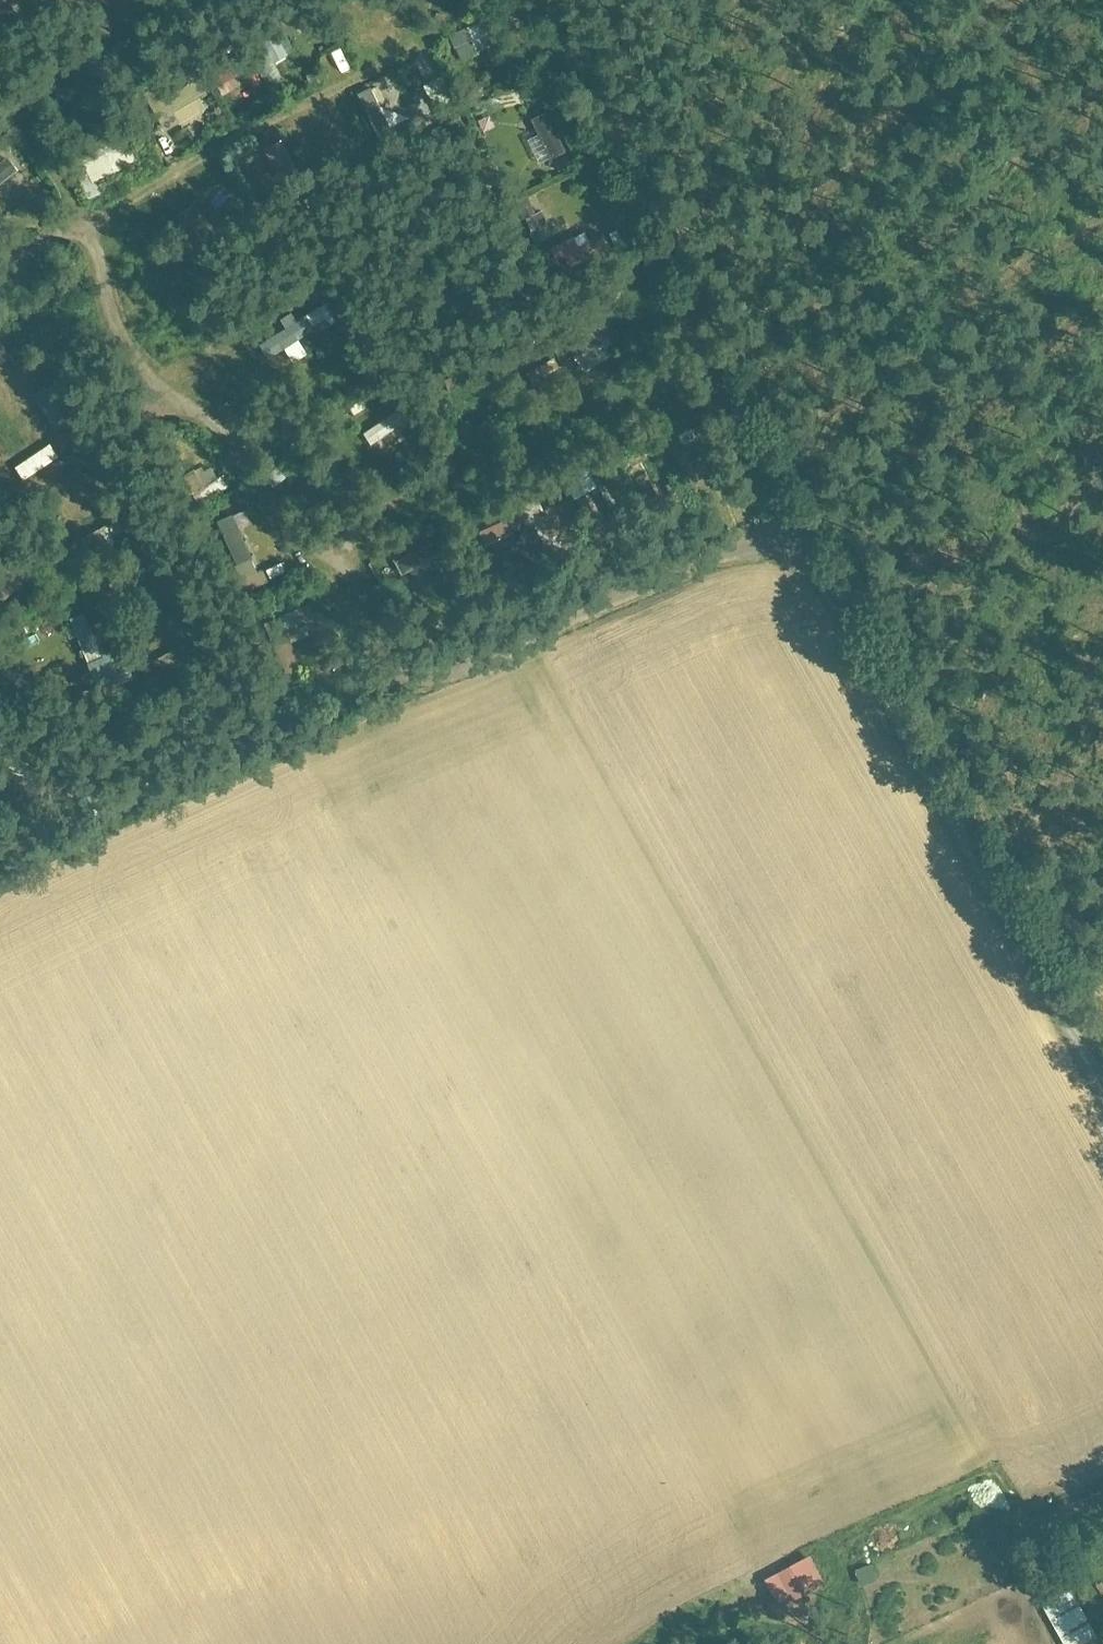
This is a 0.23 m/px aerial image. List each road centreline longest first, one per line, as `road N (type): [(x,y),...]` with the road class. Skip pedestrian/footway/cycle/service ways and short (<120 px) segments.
road 1 (track): [(1102,1079),(510,0)]
road 2 (track): [(173,0),(0,119)]

